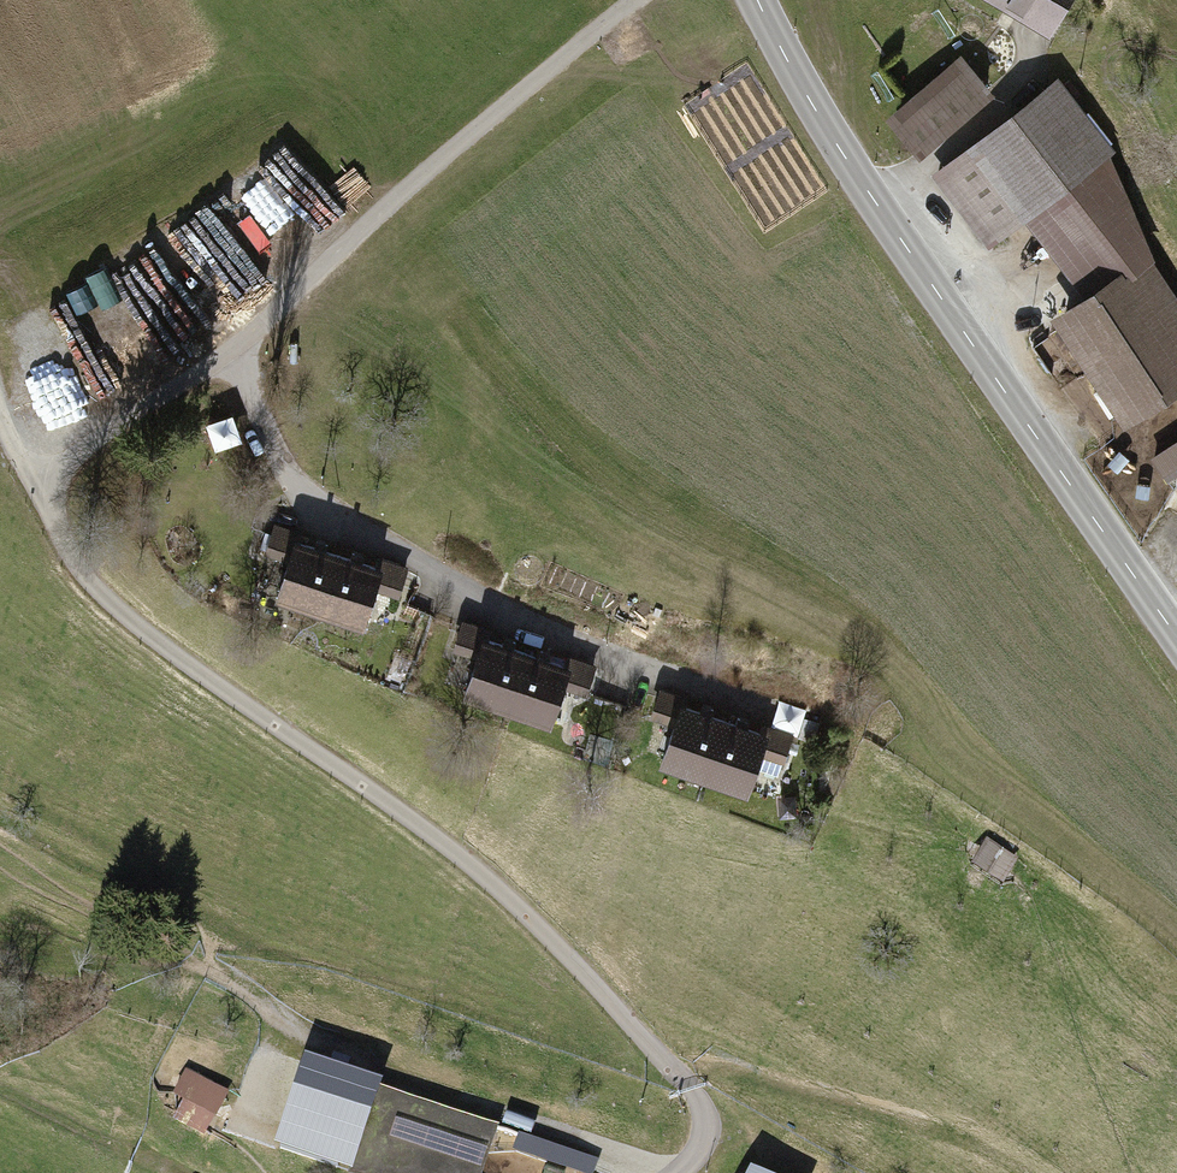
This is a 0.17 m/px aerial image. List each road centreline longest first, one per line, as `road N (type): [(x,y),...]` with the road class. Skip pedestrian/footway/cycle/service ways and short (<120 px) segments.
road 1 (unclassified): [(677,1172),(705,1129),(691,1091),(530,918),(417,822),(120,611),(86,575),(34,478),(230,358),(407,190),(635,0)]
road 2 (tertiary): [(758,0),(873,208),(1176,638)]
road 3 (track): [(678,1172),(450,1098),(286,1022),(207,966),(87,956),(0,927)]
road 4 (track): [(1,417),(206,278),(327,223),(350,247)]
road 5 (track): [(176,1172),(0,1090)]
road 6 (track): [(286,1022),(247,1139),(275,1172)]

